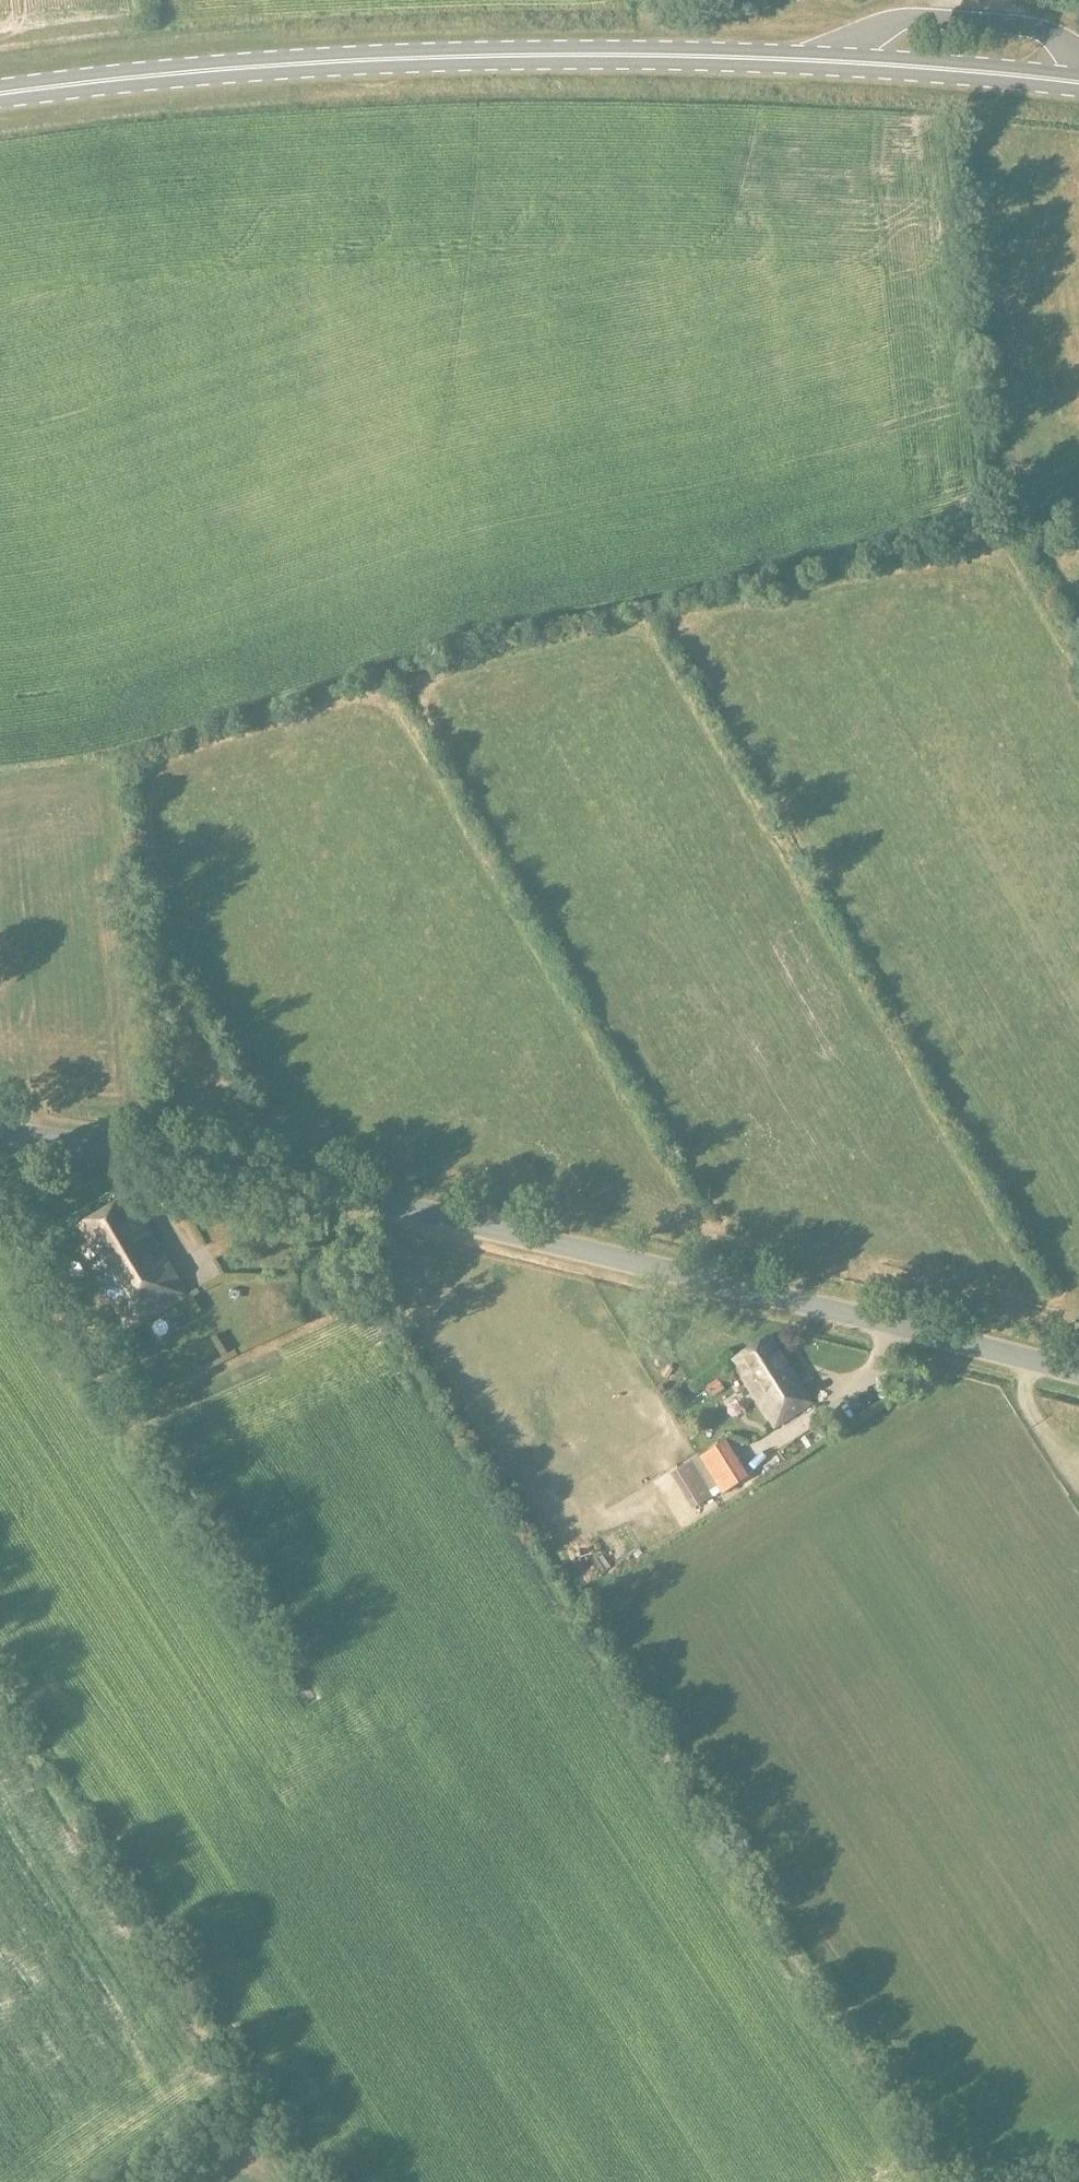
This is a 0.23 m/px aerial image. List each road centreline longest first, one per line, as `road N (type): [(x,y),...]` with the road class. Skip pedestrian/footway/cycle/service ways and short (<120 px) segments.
road 1 (unclassified): [(0,1134),(278,1180),(1078,1374)]
road 2 (primary): [(0,95),(256,67),(628,56),(1078,83)]

